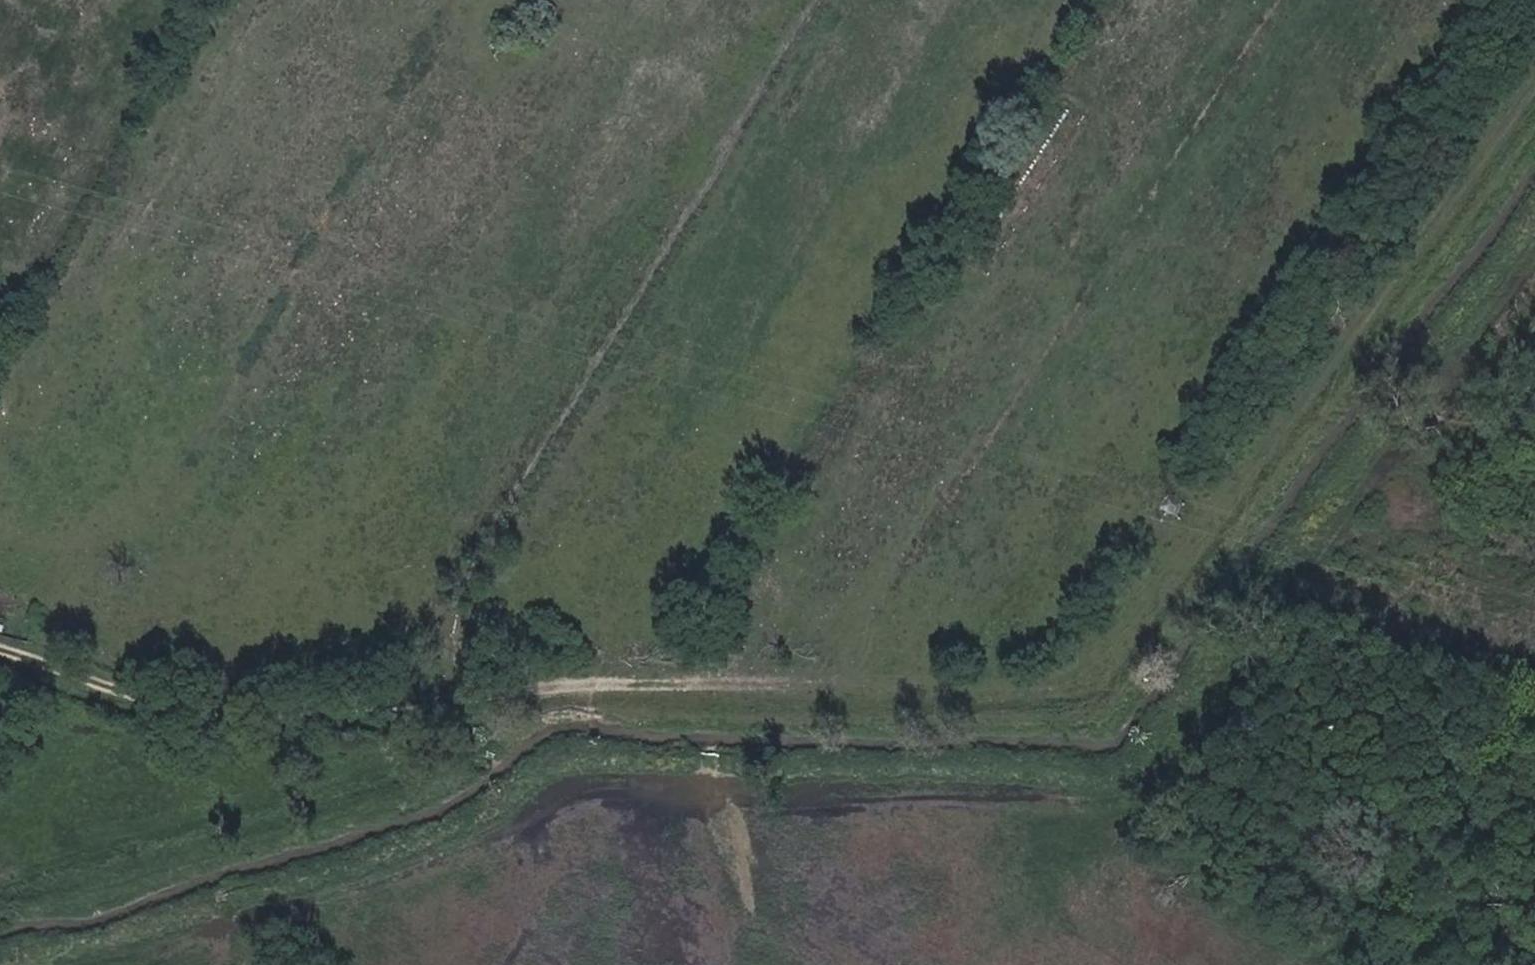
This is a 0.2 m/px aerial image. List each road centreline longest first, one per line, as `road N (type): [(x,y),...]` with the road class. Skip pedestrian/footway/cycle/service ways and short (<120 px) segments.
road 1 (track): [(137,695),(0,653)]

